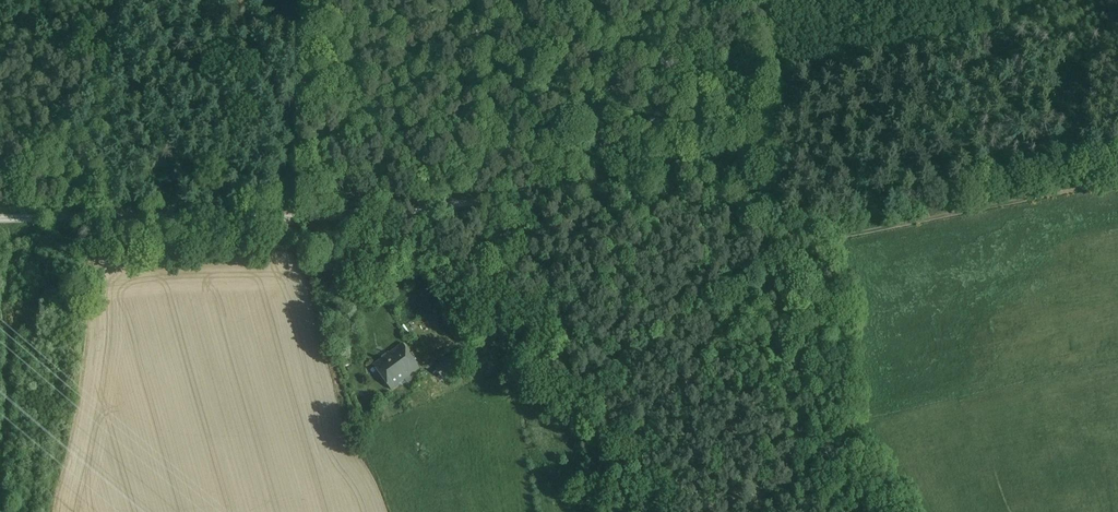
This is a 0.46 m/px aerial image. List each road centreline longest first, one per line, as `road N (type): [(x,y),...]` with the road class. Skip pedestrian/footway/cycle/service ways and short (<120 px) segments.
road 1 (track): [(494,201),(619,191),(782,236),(1117,180)]
road 2 (track): [(494,201),(358,218),(0,219)]
road 3 (residential): [(665,511),(640,467),(548,387),(501,325),(494,201)]
road 4 (track): [(765,0),(782,236)]
road 5 (track): [(319,0),(291,217)]

